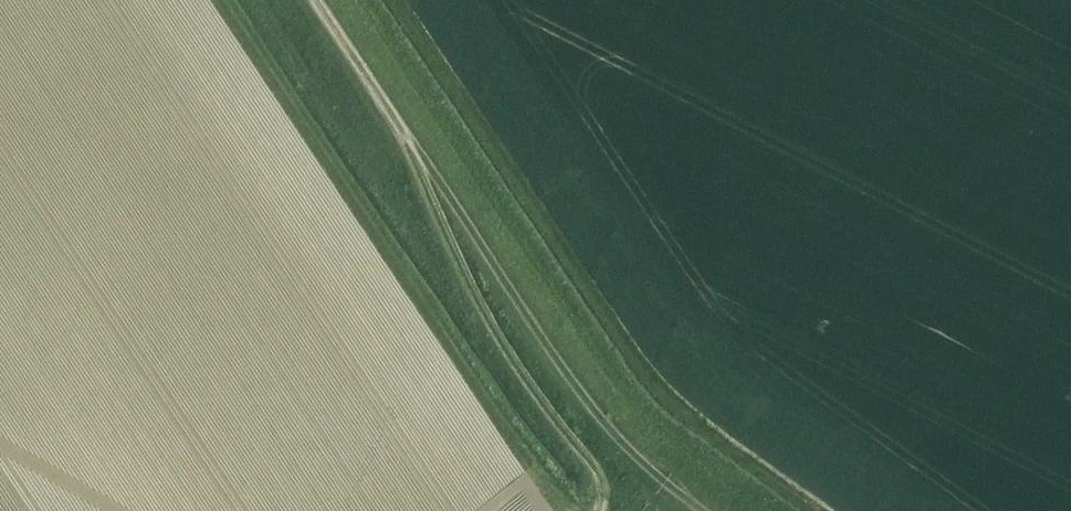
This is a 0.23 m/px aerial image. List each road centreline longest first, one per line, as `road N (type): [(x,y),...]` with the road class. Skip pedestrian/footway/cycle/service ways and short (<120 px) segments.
road 1 (track): [(305,0),(611,433),(718,510)]

